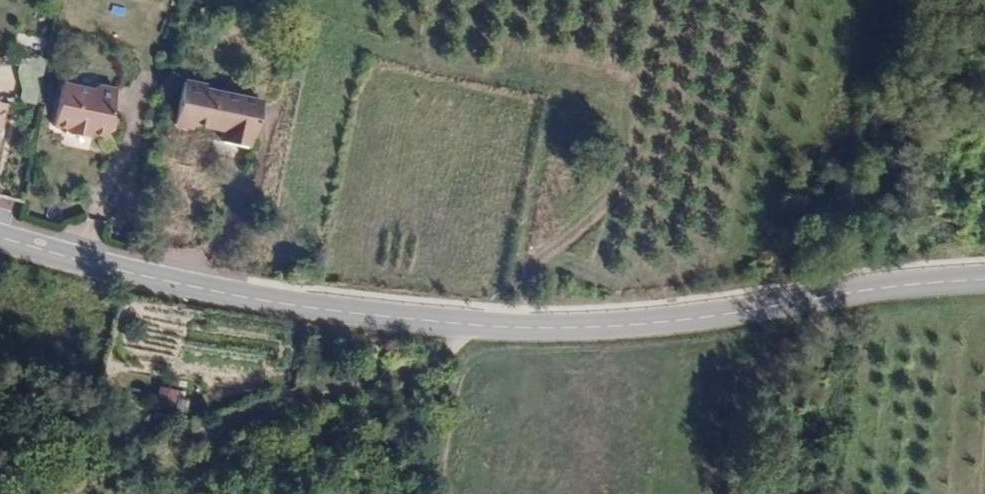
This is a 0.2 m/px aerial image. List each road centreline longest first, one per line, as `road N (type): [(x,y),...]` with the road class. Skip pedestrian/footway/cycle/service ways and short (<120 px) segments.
road 1 (tertiary): [(984,278),(789,297),(638,323),(471,326),(245,297),(0,237)]
road 2 (track): [(471,326),(450,359),(419,376),(238,425),(83,493)]

